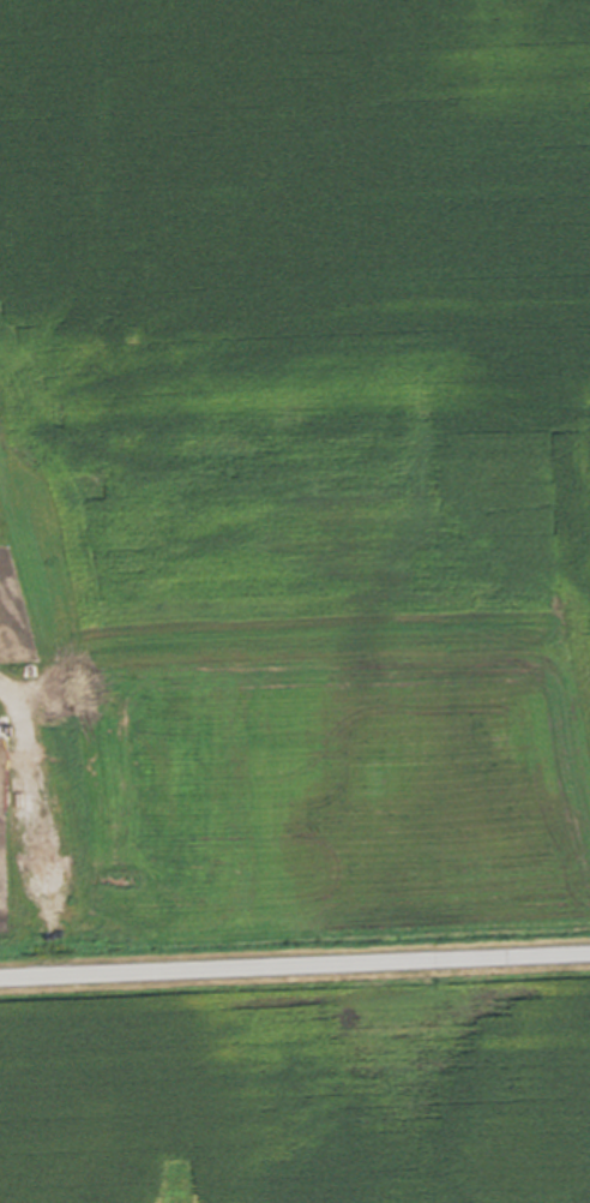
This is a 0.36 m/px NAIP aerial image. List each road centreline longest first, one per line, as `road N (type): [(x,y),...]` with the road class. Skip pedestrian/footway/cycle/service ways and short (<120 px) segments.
road 1 (residential): [(0,977),(589,954)]

